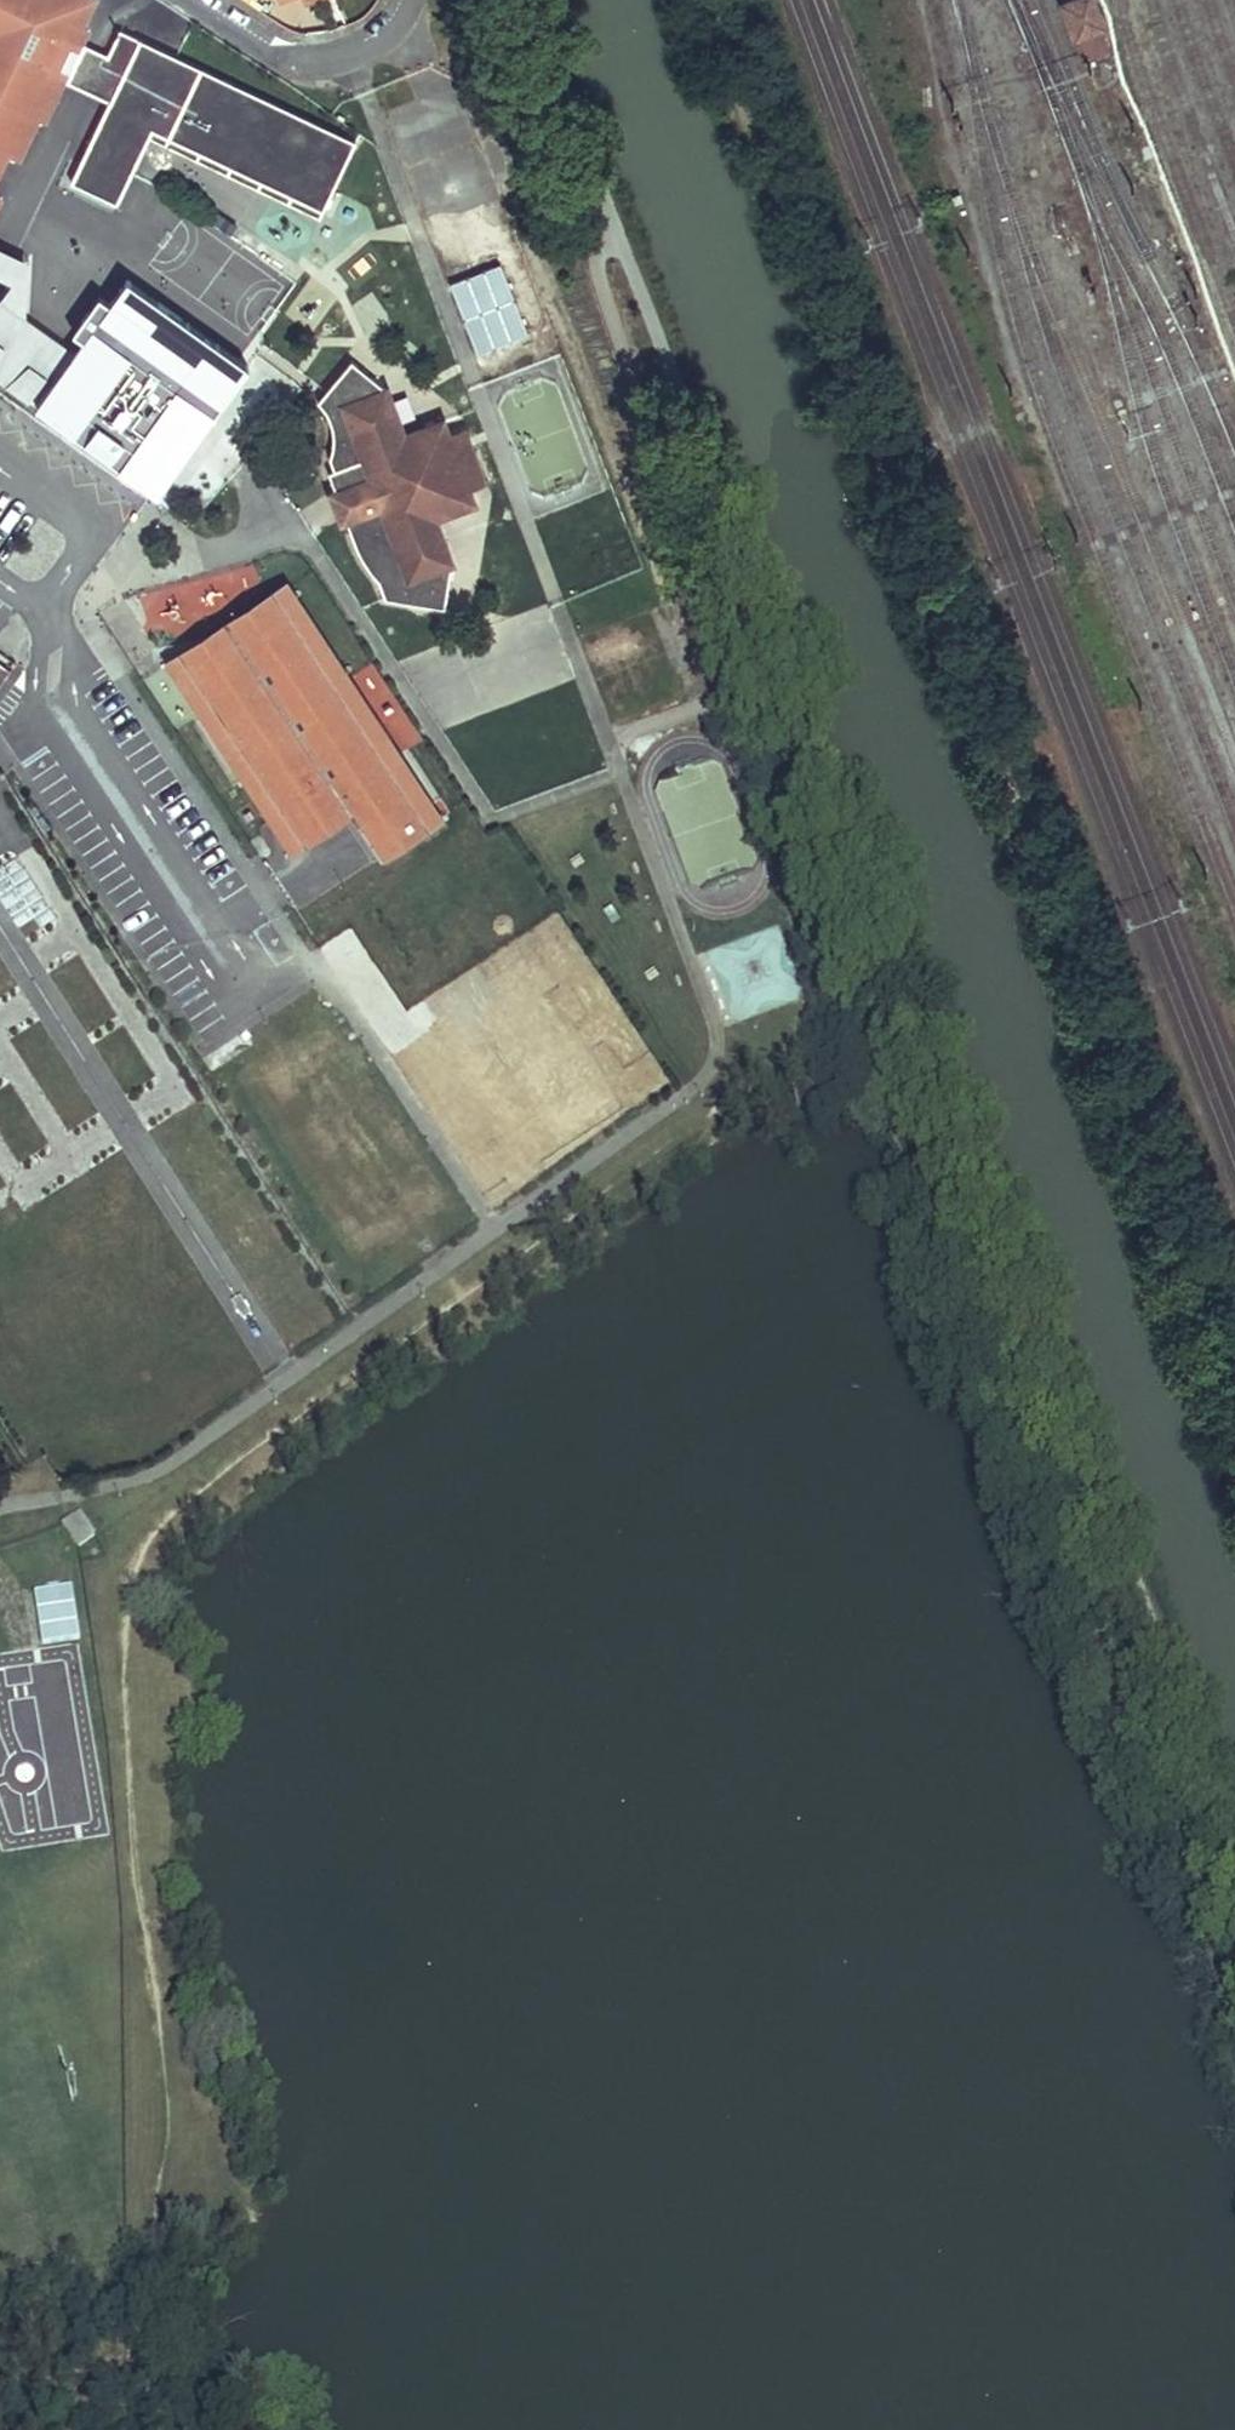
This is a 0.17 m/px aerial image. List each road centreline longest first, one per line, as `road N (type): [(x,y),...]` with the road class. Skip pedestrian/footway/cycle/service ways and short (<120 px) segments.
road 1 (track): [(1234,1384),(896,510),(709,0)]
road 2 (residential): [(186,0),(263,52),(321,65),(378,41),(409,0)]

